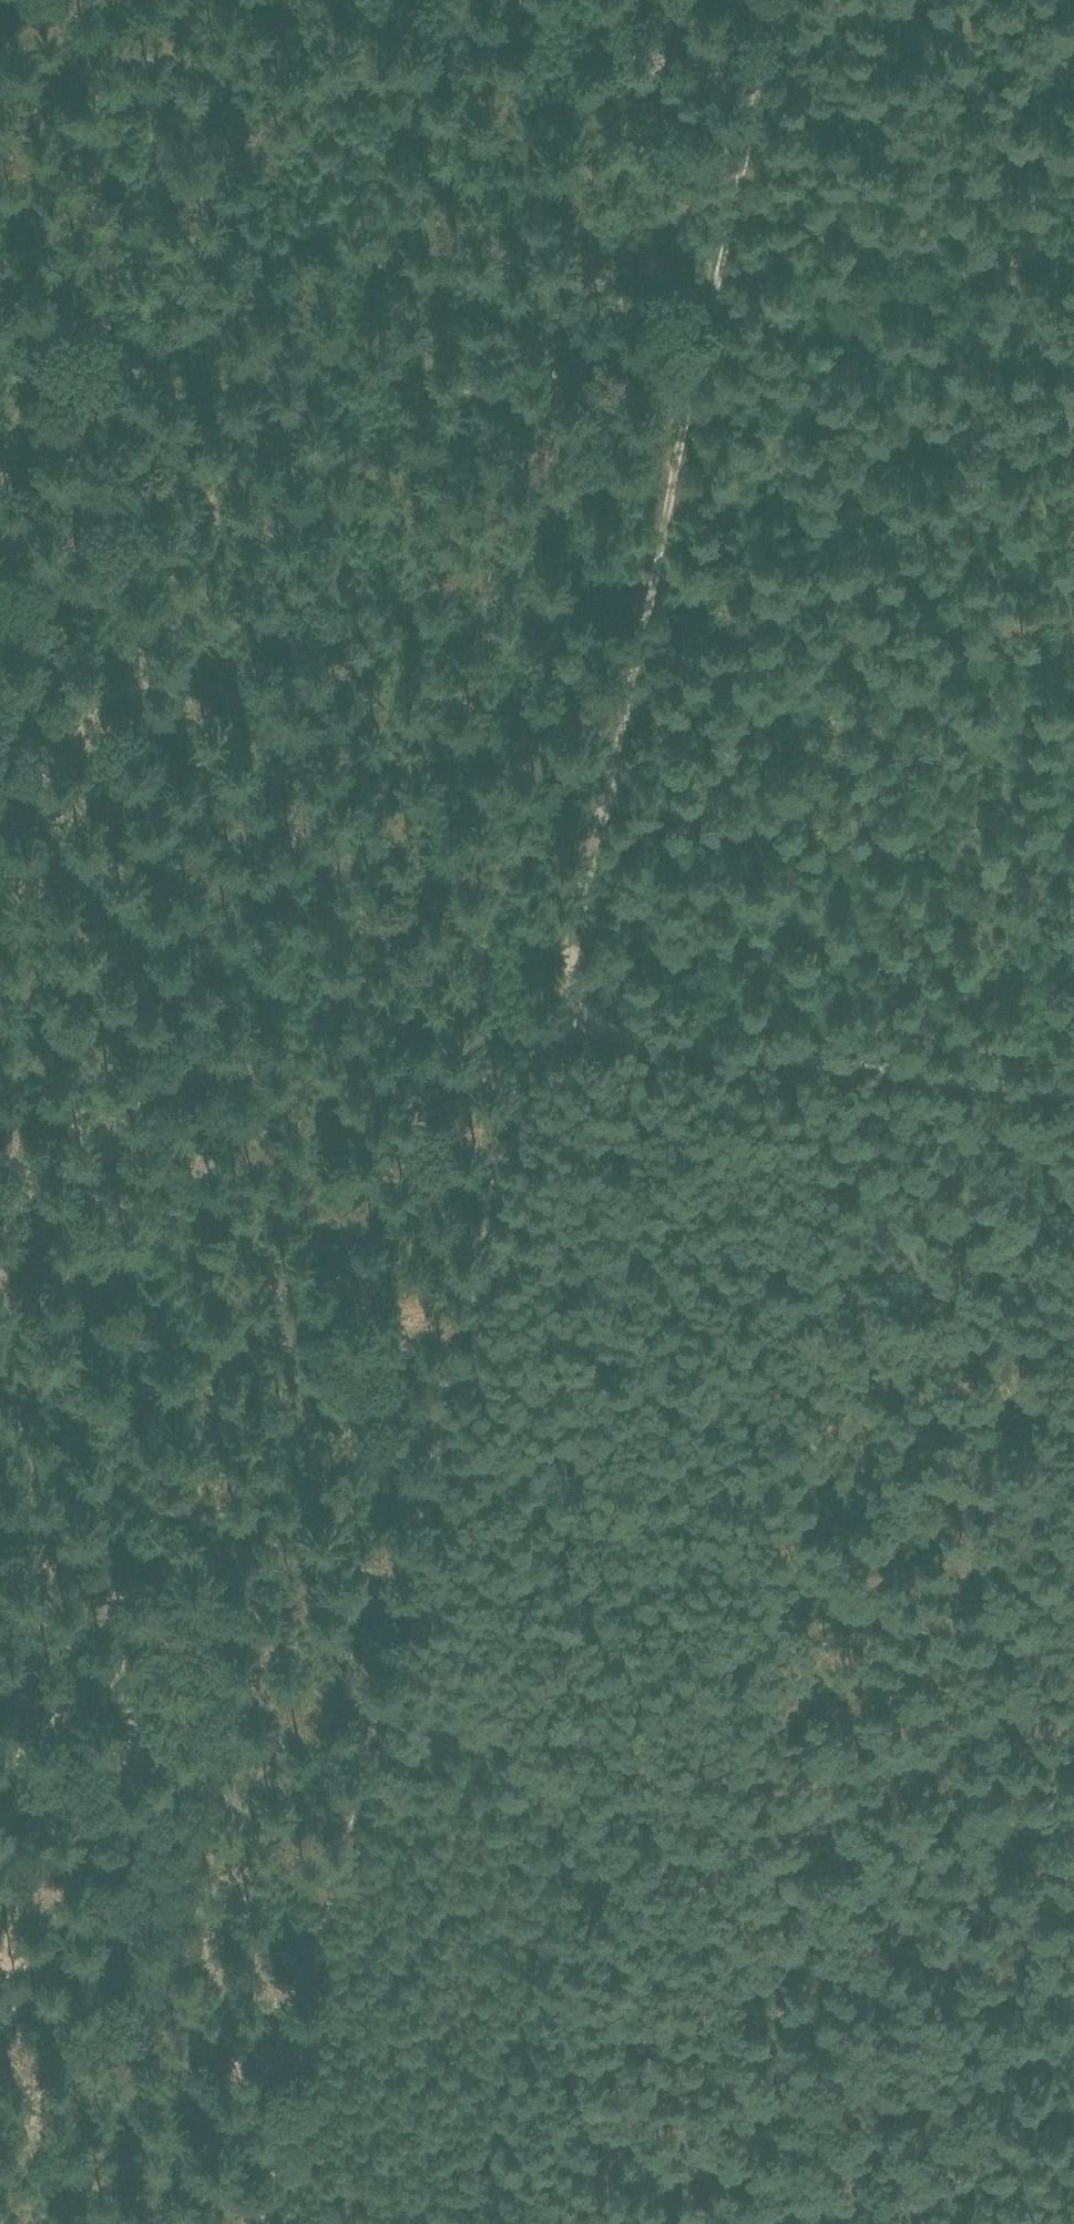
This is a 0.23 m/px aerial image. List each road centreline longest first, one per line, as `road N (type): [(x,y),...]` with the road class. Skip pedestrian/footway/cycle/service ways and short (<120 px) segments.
road 1 (track): [(265,2223),(552,1022)]
road 2 (track): [(552,1022),(688,433)]
road 3 (track): [(552,1022),(1073,1093)]
road 4 (track): [(688,433),(780,0)]

